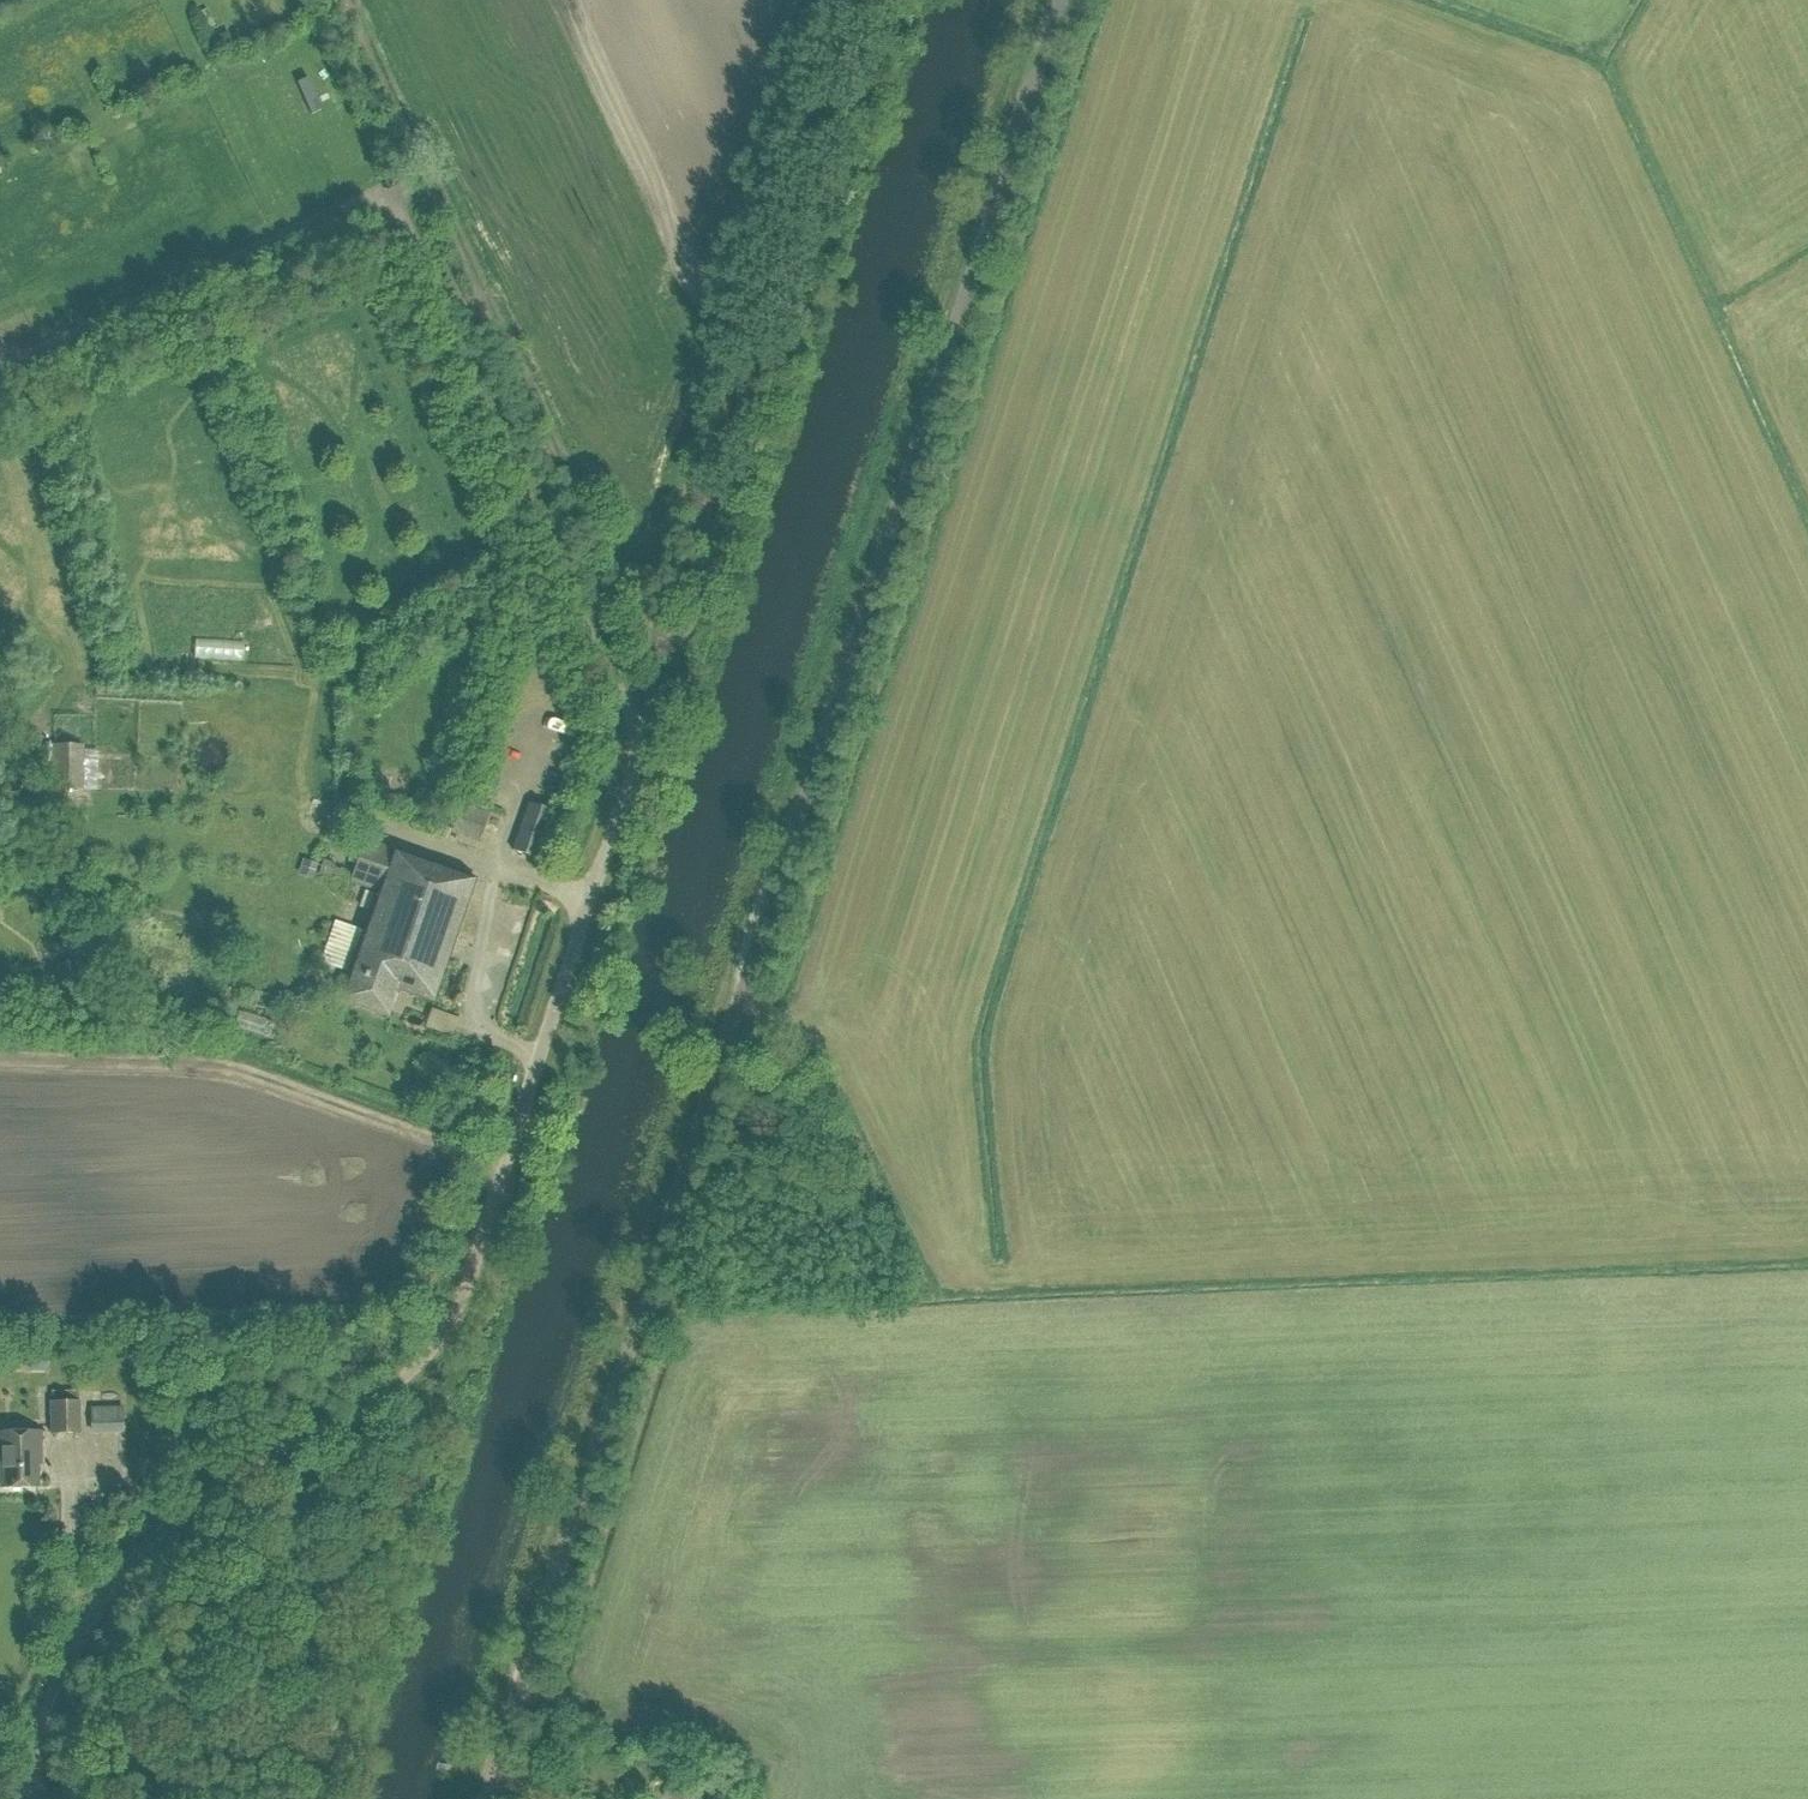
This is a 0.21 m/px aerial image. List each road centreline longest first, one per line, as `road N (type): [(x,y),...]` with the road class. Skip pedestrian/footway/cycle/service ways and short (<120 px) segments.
road 1 (unclassified): [(485,1798),(1063,0)]
road 2 (unclassified): [(33,1798),(54,1693),(143,1553),(251,1463),(378,1397),(417,1364),(456,1311),(642,745),(621,694)]
road 3 (track): [(503,1169),(220,1066),(0,1066)]

